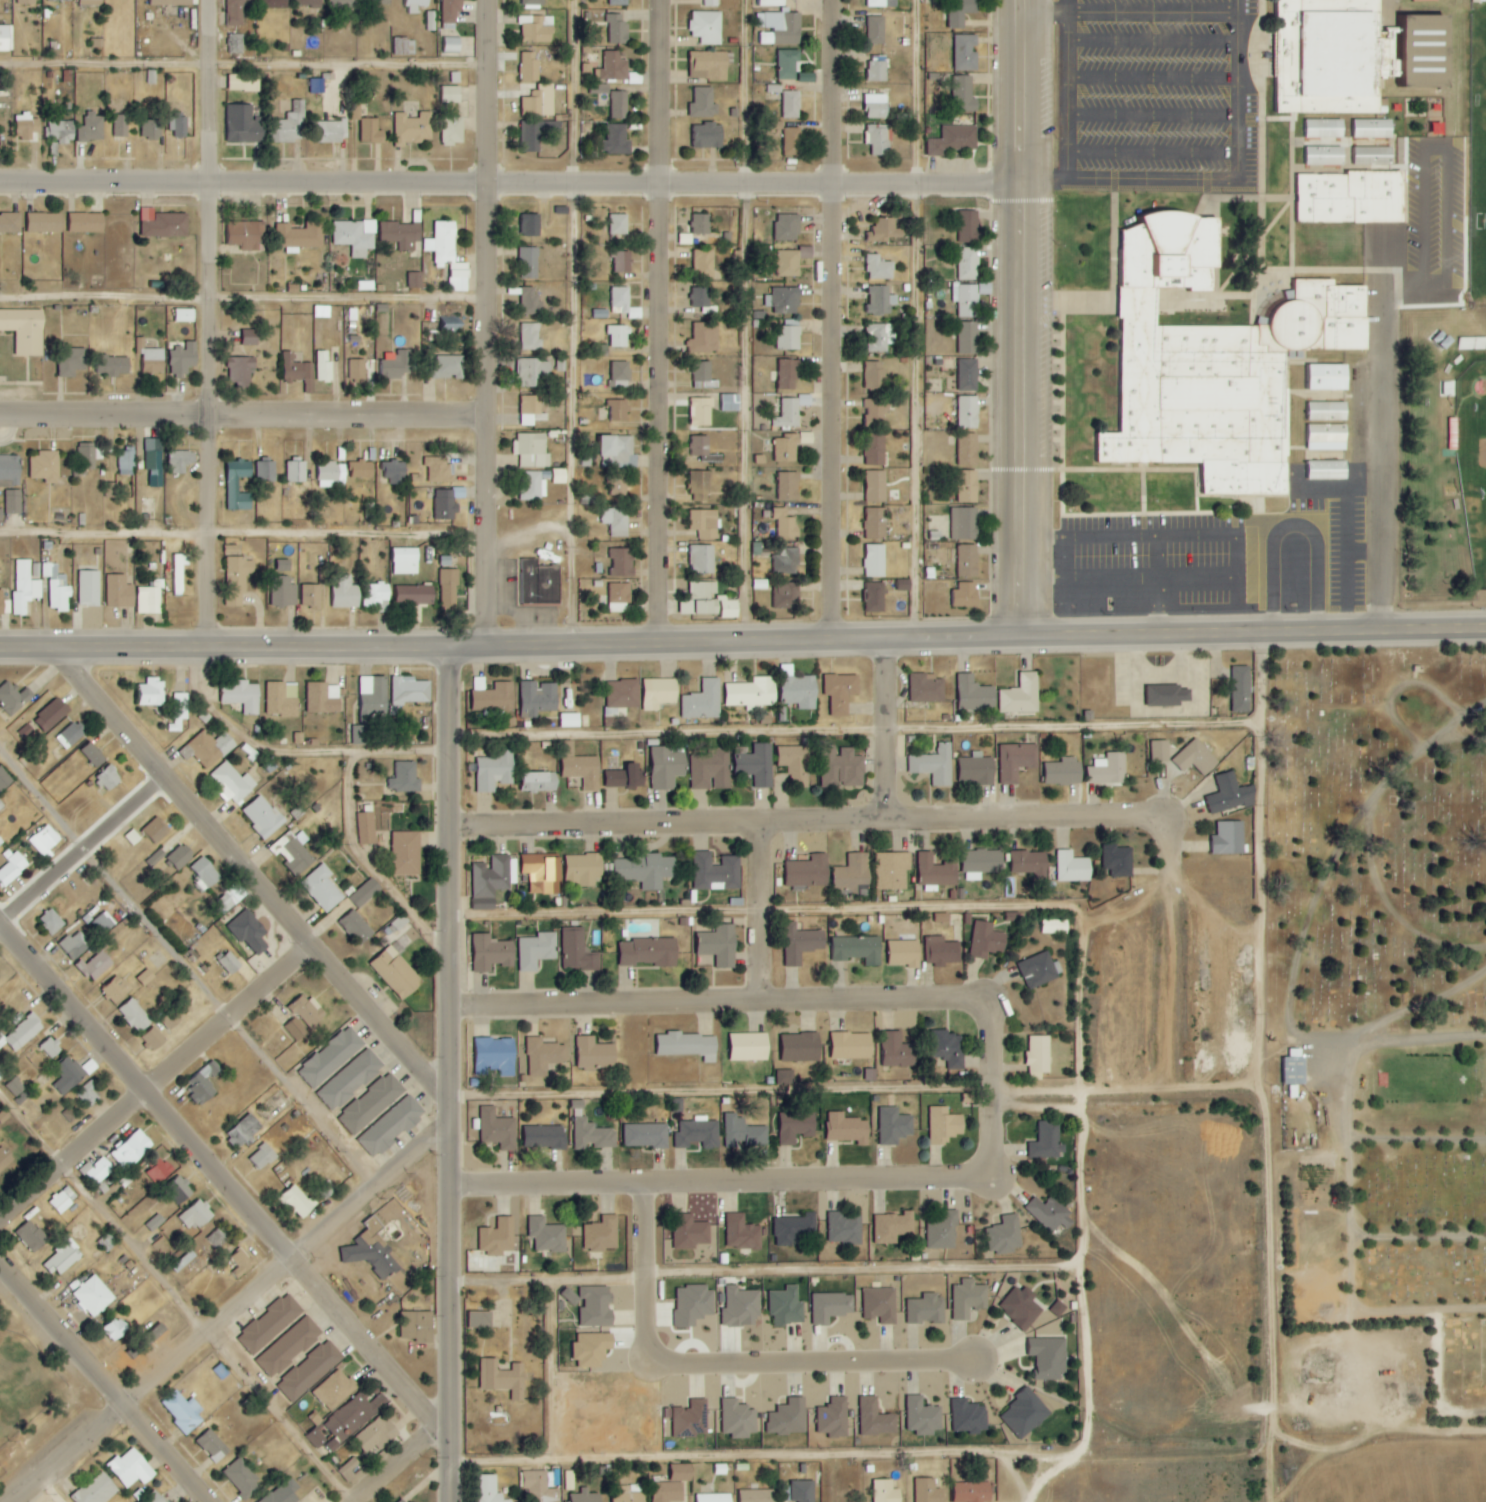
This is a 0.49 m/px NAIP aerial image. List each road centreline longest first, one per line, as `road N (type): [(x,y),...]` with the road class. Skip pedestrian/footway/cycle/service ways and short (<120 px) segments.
road 1 (secondary): [(1272,632),(925,643),(654,640),(445,651),(0,646)]
road 2 (residential): [(1393,1435),(1326,1457),(1297,1447),(1279,1428),(1267,1060),(1272,632)]
road 3 (tertiary): [(916,187),(0,185)]
road 4 (tertiary): [(447,1501),(445,651)]
road 5 (residential): [(1178,850),(1177,822),(1161,819),(448,828)]
road 6 (residential): [(447,1010),(998,1001),(1003,1177)]
road 7 (residential): [(447,1423),(0,916)]
road 8 (residential): [(445,1097),(61,647)]
road 9 (residential): [(20,1501),(121,1404),(446,1128)]
road 10 (residential): [(448,1187),(988,1184),(1003,1177)]
road 11 (residential): [(486,416),(0,413)]
road 12 (residential): [(202,647),(205,181)]
road 13 (residential): [(486,649),(483,184)]
road 14 (residential): [(837,643),(843,311),(830,186)]
road 15 (residential): [(654,640),(658,183)]
road 16 (tertiary): [(1018,184),(1018,640)]
road 17 (residential): [(0,1216),(319,947)]
road 18 (residential): [(647,1355),(676,1365),(971,1360)]
road 19 (tertiary): [(0,1266),(206,1501)]
road 20 (residential): [(1178,850),(1175,1091)]
road 21 (residential): [(0,927),(172,780)]
road 22 (secondary): [(1272,632),(1485,625)]
road 23 (residential): [(830,186),(836,0)]
road 24 (tertiary): [(1019,0),(1018,184)]
road 25 (residential): [(483,184),(483,0)]
road 26 (residential): [(658,183),(669,0)]
road 27 (residential): [(205,181),(205,0)]
road 28 (residential): [(887,821),(885,642)]
road 29 (residential): [(639,1182),(647,1355)]

